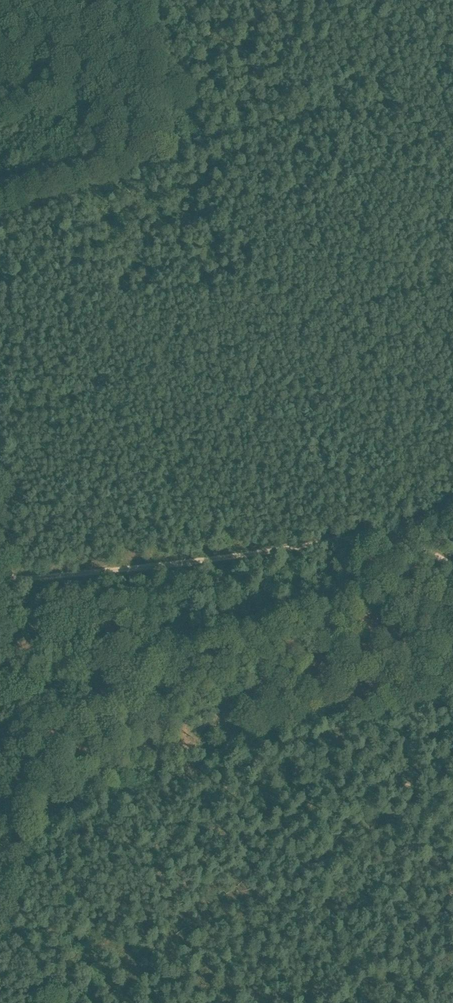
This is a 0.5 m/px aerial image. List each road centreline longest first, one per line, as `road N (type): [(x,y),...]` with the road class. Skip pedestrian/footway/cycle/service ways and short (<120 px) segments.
road 1 (track): [(0,589),(319,542),(424,549),(452,564)]

